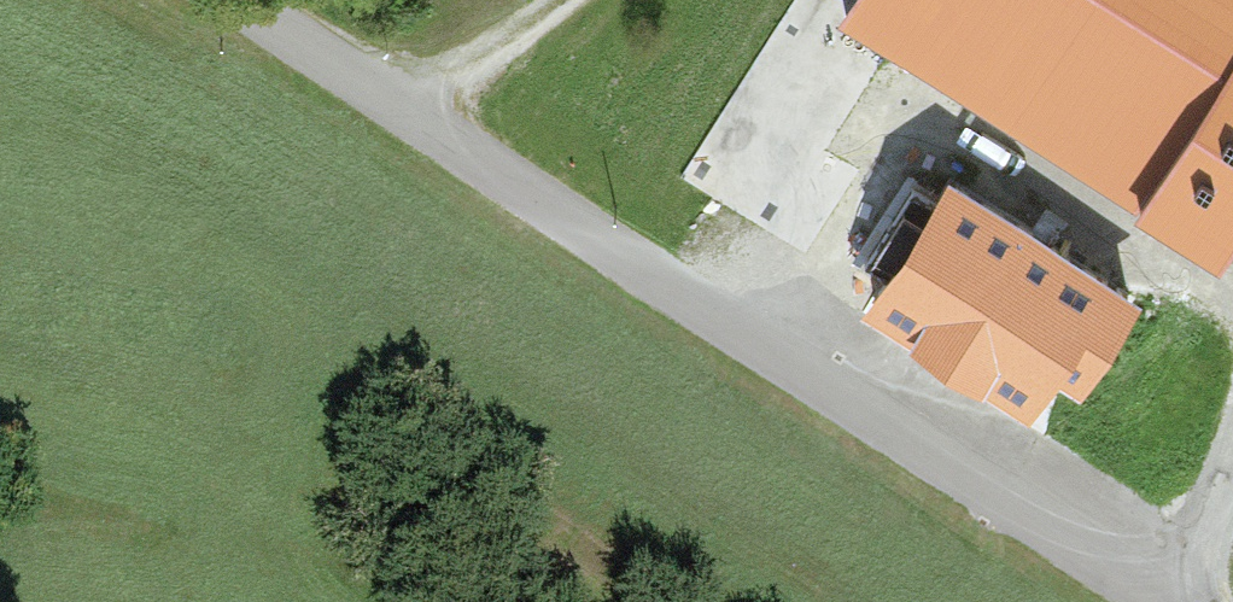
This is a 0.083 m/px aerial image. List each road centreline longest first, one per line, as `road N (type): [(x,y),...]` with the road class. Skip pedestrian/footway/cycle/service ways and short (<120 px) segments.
road 1 (unclassified): [(1166,601),(419,108),(232,0)]
road 2 (track): [(1232,313),(948,130),(782,346)]
road 3 (track): [(419,108),(567,0)]
road 4 (track): [(1232,463),(1184,601)]

